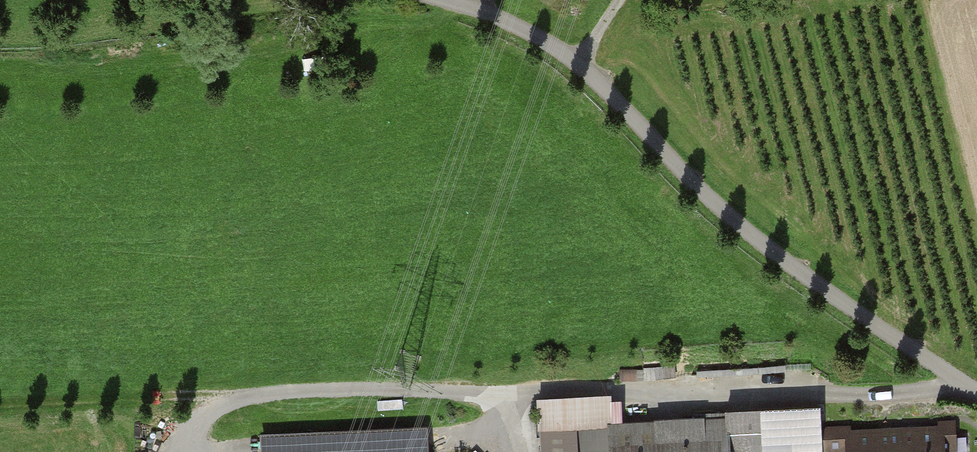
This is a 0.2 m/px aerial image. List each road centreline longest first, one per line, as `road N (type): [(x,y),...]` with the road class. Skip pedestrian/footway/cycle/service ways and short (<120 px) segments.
road 1 (track): [(970,388),(853,399),(791,382),(532,396),(301,391),(223,401),(186,426),(176,451)]
road 2 (track): [(976,393),(768,252),(578,62),(524,30),(440,0)]

